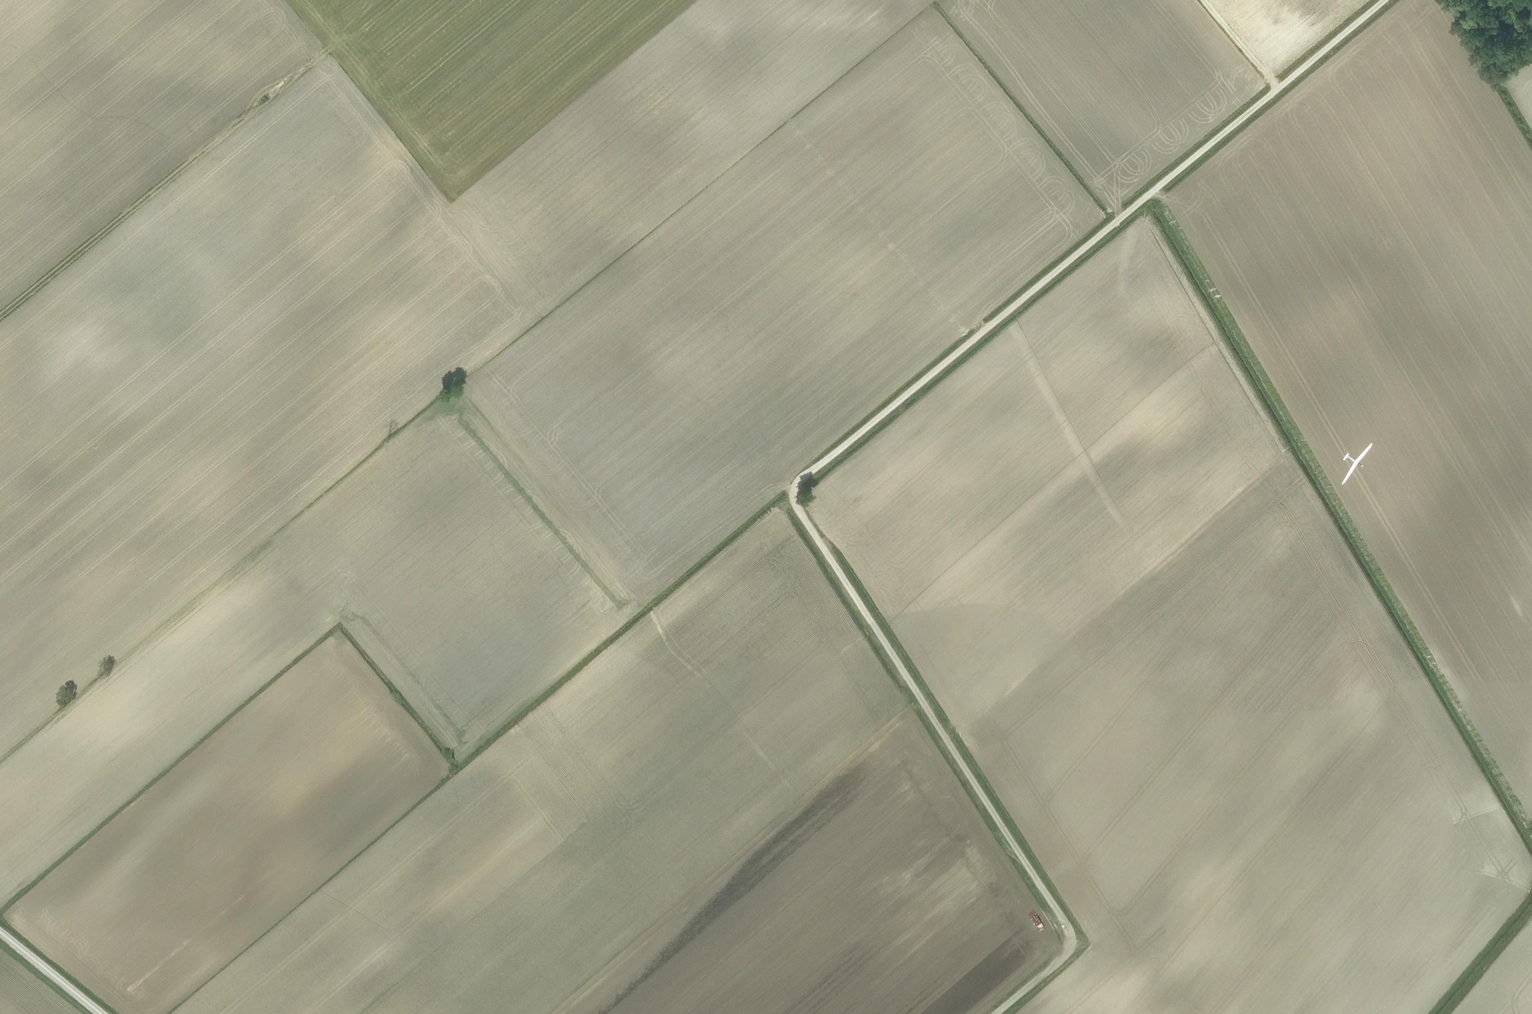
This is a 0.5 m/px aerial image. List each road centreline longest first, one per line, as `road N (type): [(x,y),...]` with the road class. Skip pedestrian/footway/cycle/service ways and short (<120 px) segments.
road 1 (track): [(1384,0),(797,484),(797,506),(1064,922),(1060,960),(997,1013)]
road 2 (track): [(100,1013),(0,932)]

